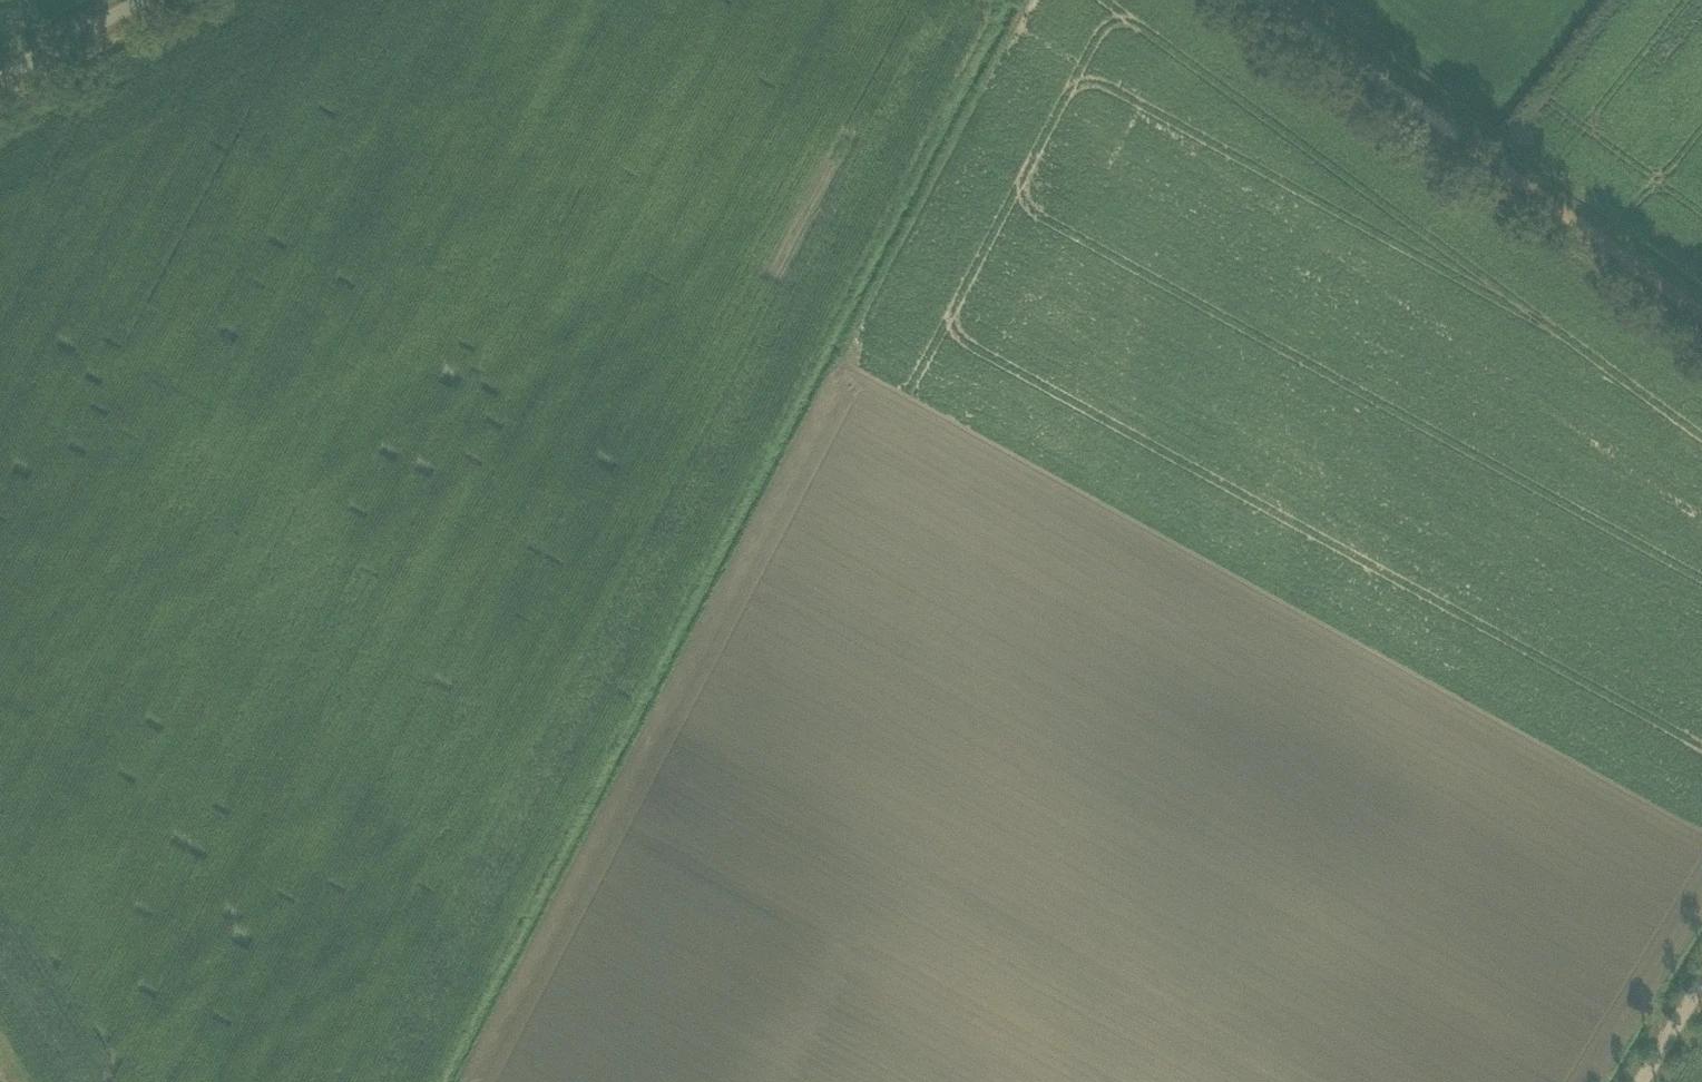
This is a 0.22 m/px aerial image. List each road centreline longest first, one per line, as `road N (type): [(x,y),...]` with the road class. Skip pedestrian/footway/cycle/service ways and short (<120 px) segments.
road 1 (track): [(1701,315),(1274,0)]
road 2 (unclassified): [(0,74),(135,0)]

